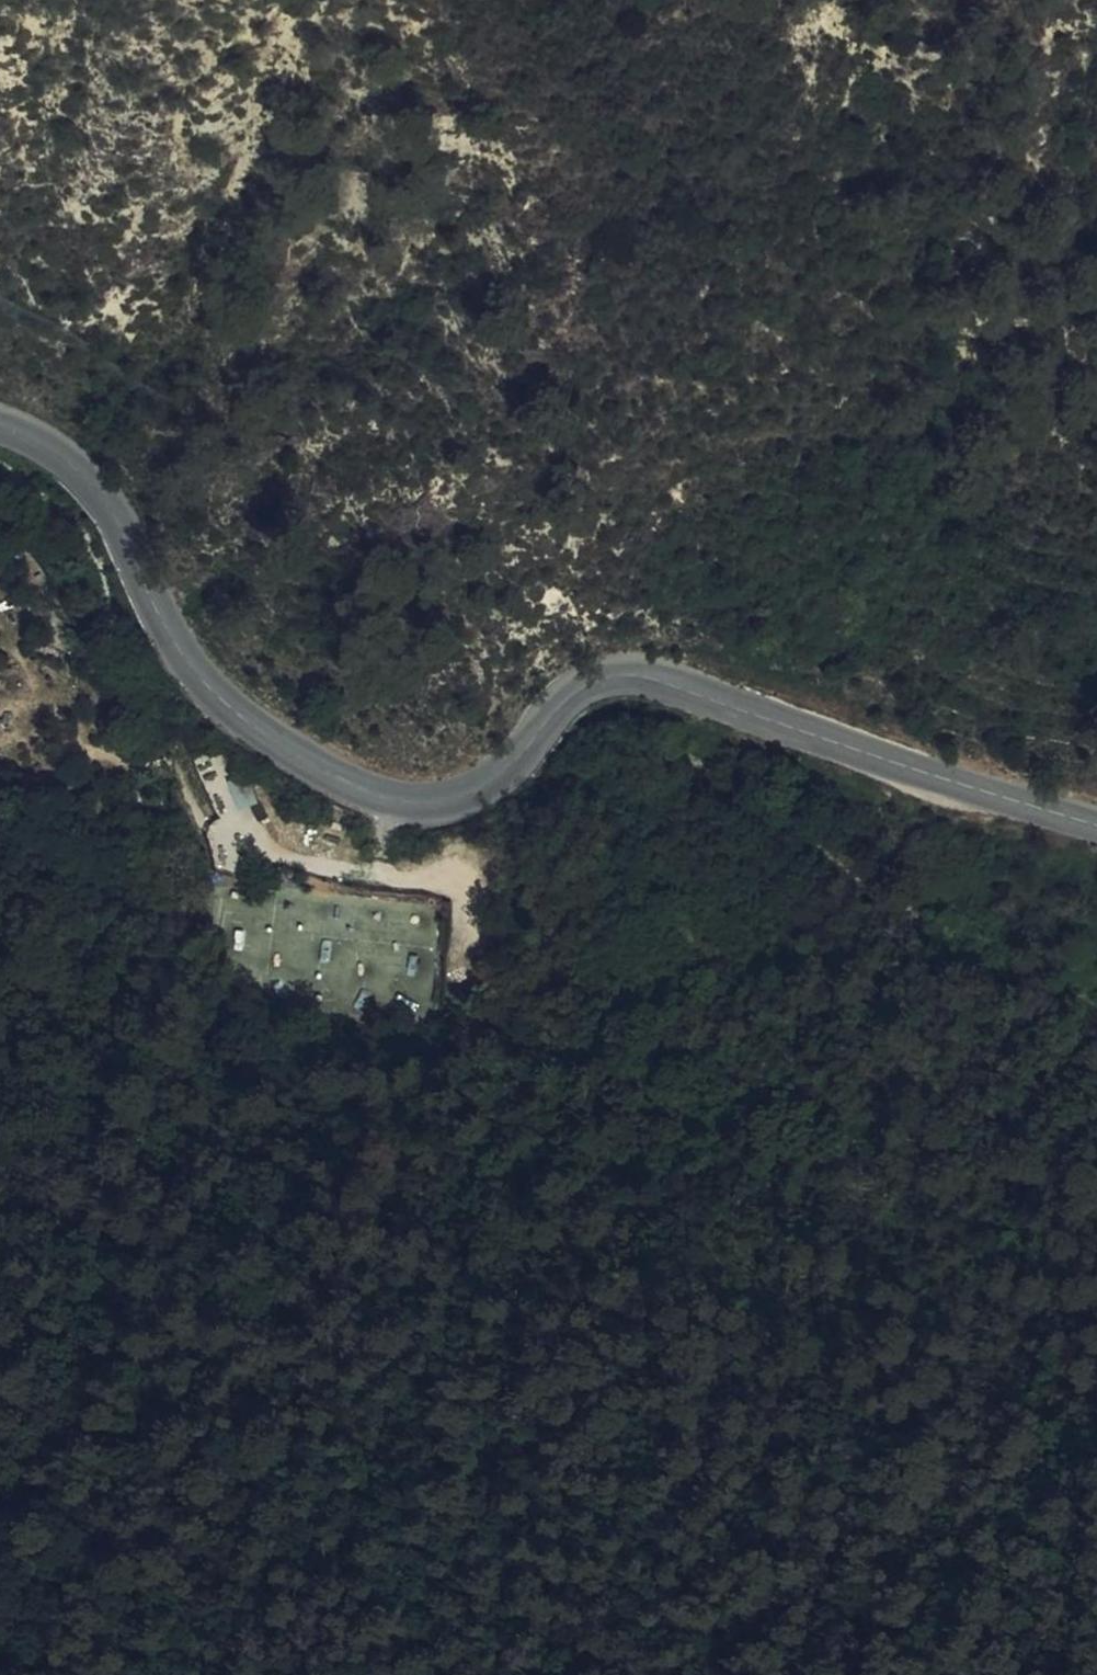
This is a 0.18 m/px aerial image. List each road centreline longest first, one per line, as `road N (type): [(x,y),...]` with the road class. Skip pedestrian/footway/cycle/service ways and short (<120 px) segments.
road 1 (secondary): [(1096,827),(691,691),(620,678),(562,704),(495,782),(437,802),(396,802),(287,748),(221,696),(163,614),(86,475),(0,425)]

